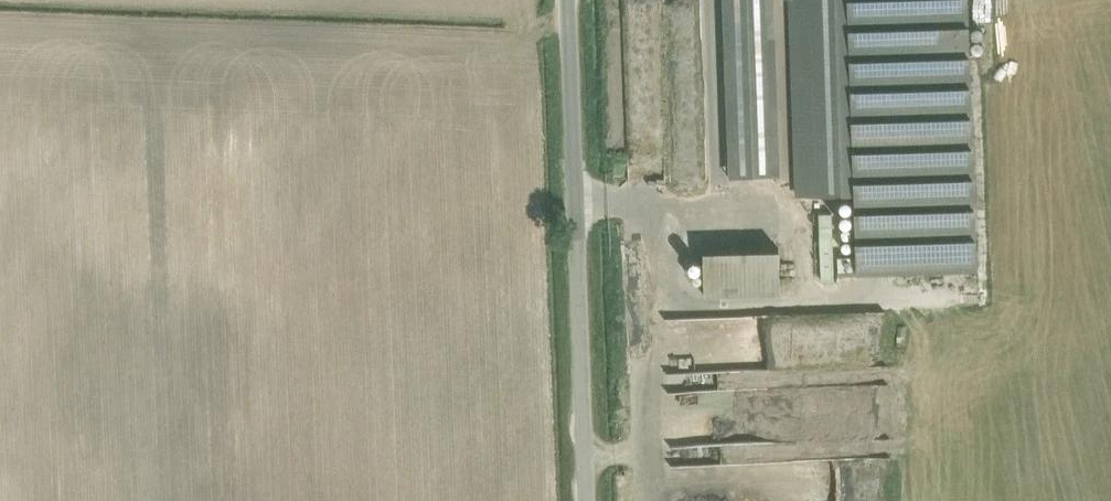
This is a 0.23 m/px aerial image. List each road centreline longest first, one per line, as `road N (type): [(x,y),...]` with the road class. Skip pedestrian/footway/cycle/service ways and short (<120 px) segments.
road 1 (unclassified): [(587,500),(569,0)]

